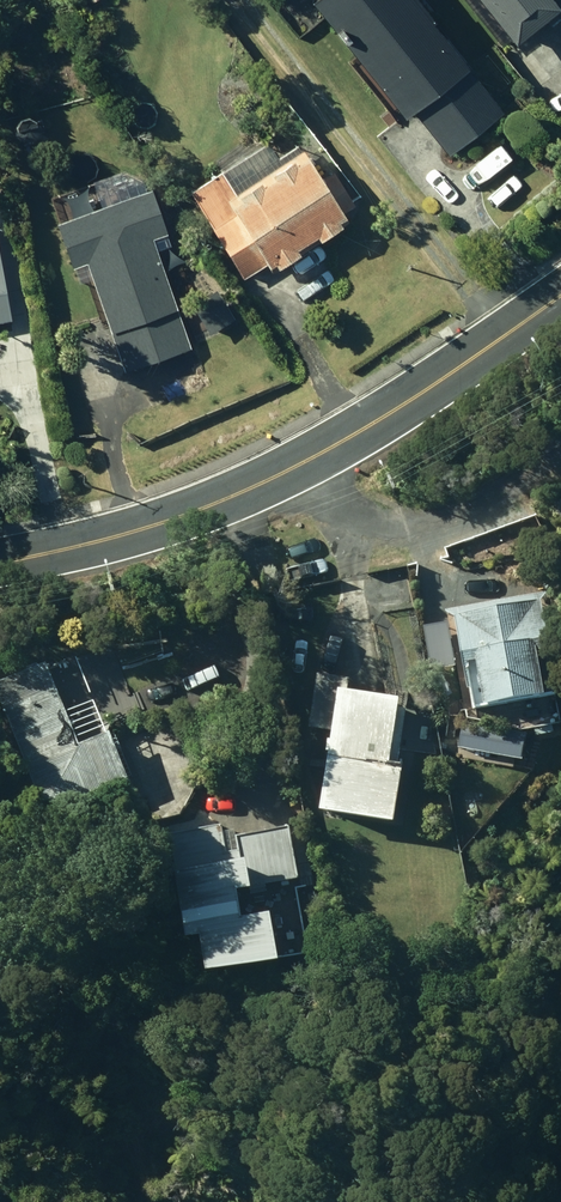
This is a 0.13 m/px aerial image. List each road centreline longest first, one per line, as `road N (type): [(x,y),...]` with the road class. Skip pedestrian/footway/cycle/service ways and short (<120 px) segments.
road 1 (secondary): [(560,296),(374,427),(284,474),(115,538),(0,565)]

